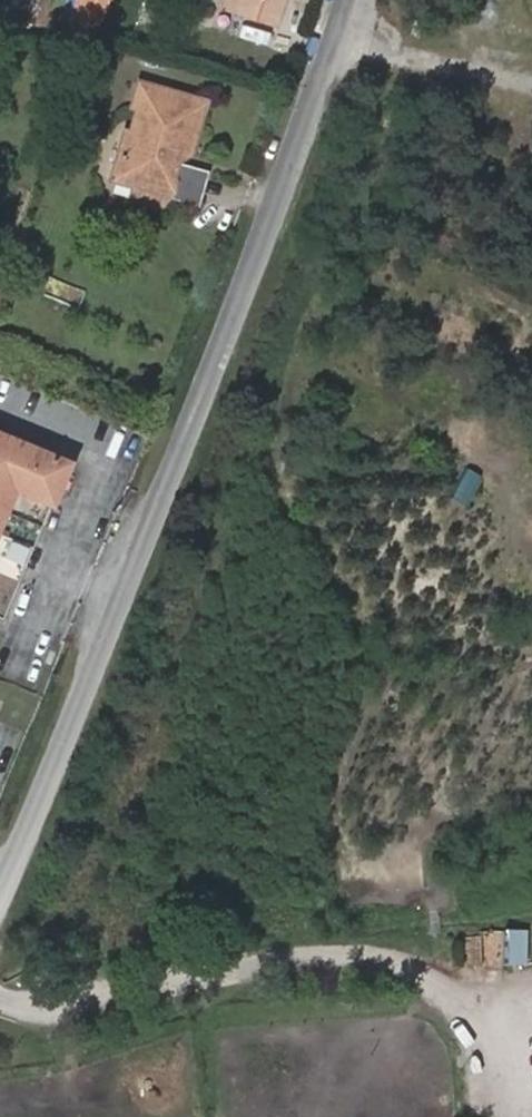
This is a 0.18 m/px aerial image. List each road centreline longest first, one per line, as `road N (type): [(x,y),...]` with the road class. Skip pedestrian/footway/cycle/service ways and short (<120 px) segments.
road 1 (residential): [(363,0),(0,960)]

